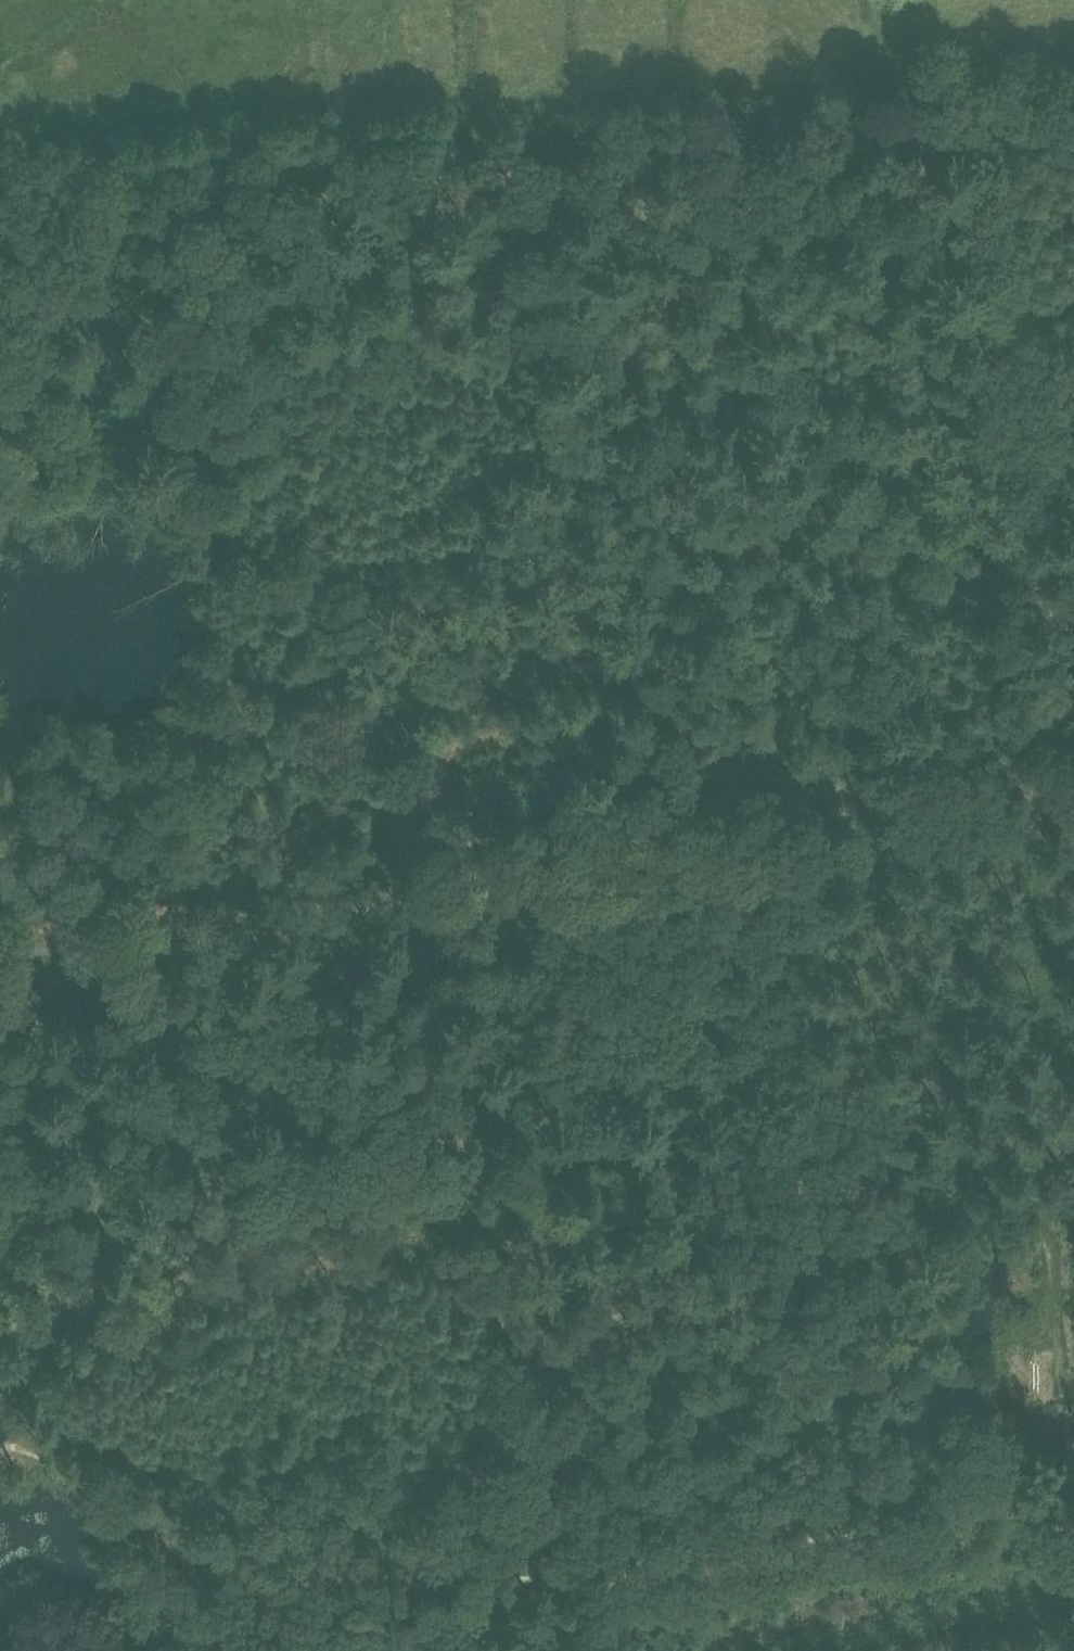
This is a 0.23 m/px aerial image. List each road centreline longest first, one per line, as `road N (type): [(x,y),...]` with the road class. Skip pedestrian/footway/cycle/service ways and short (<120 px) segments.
road 1 (track): [(234,924),(1073,774)]
road 2 (track): [(0,959),(234,924)]

